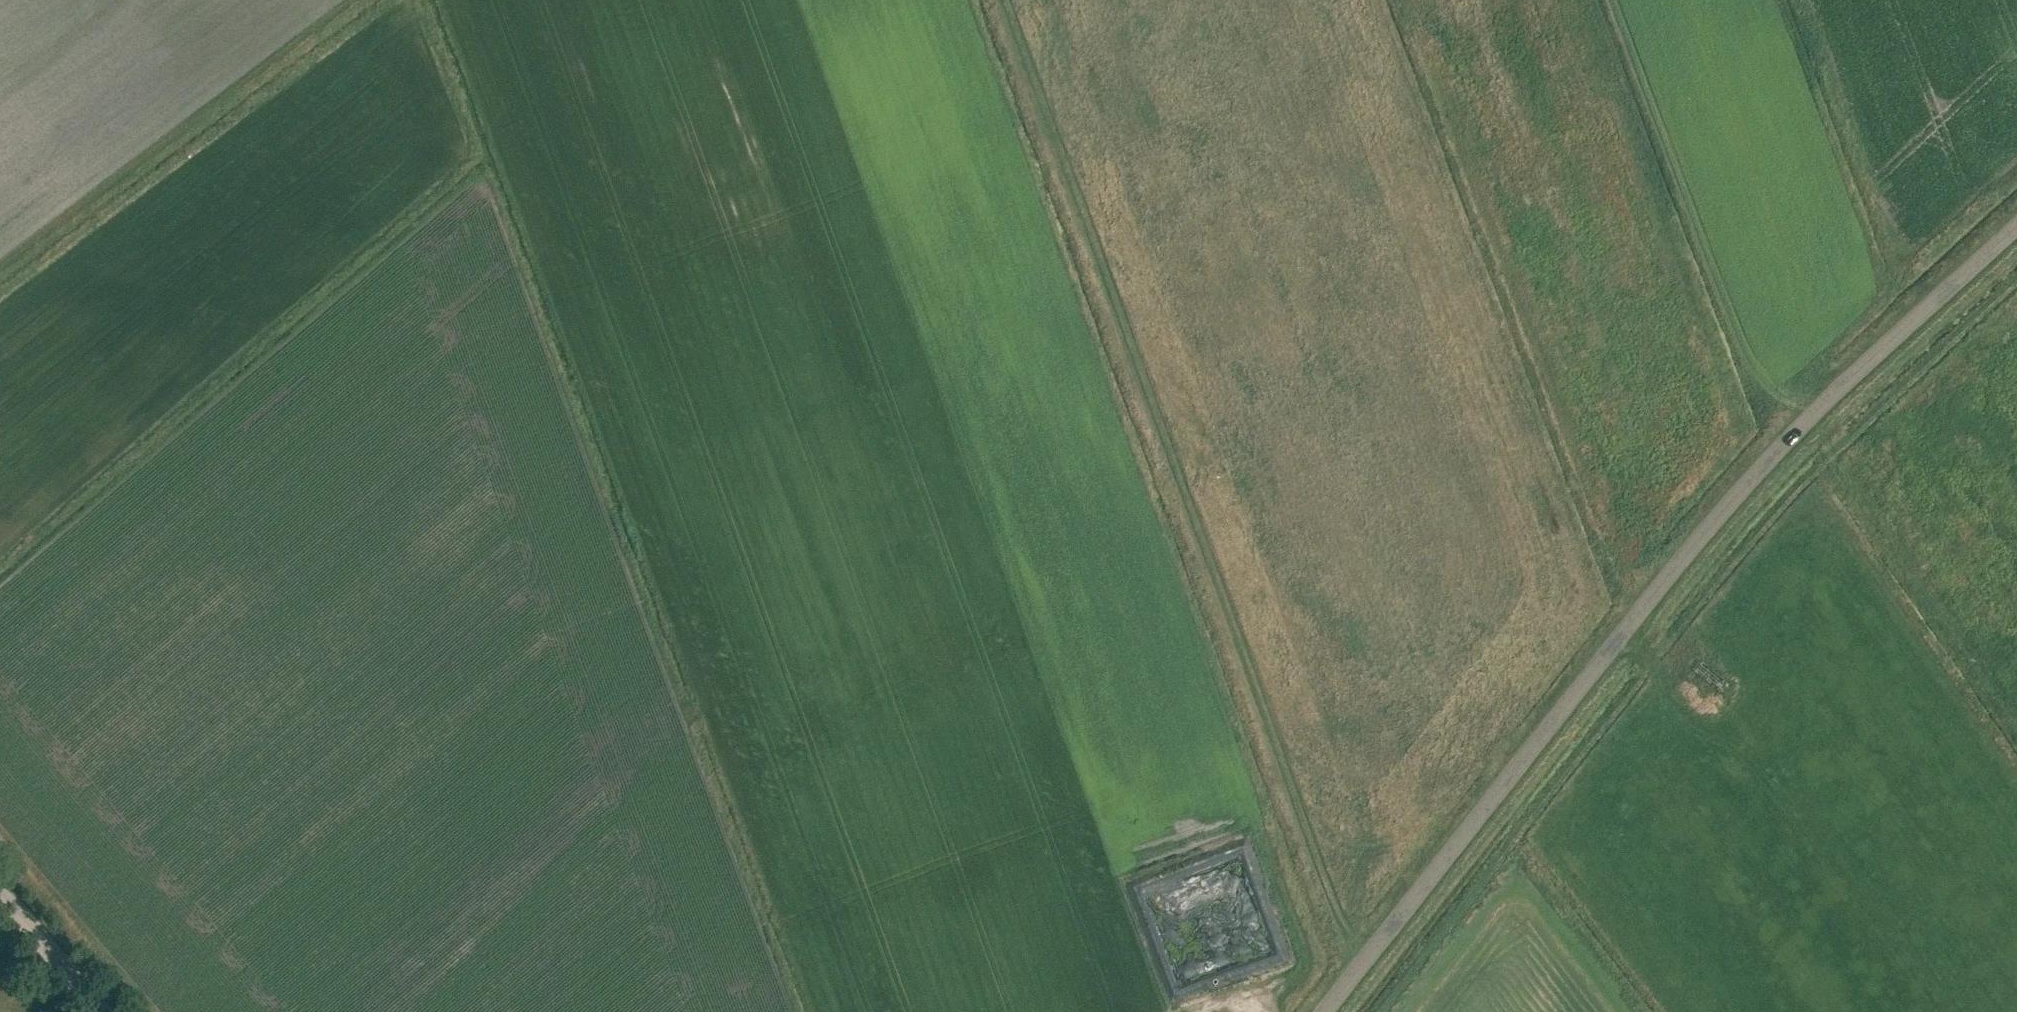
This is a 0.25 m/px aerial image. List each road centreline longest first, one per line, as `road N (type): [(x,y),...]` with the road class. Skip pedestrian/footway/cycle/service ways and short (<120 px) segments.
road 1 (unclassified): [(1324,1011),(1684,557),(1794,432),(2016,227)]
road 2 (tertiary): [(102,1011),(0,889)]

